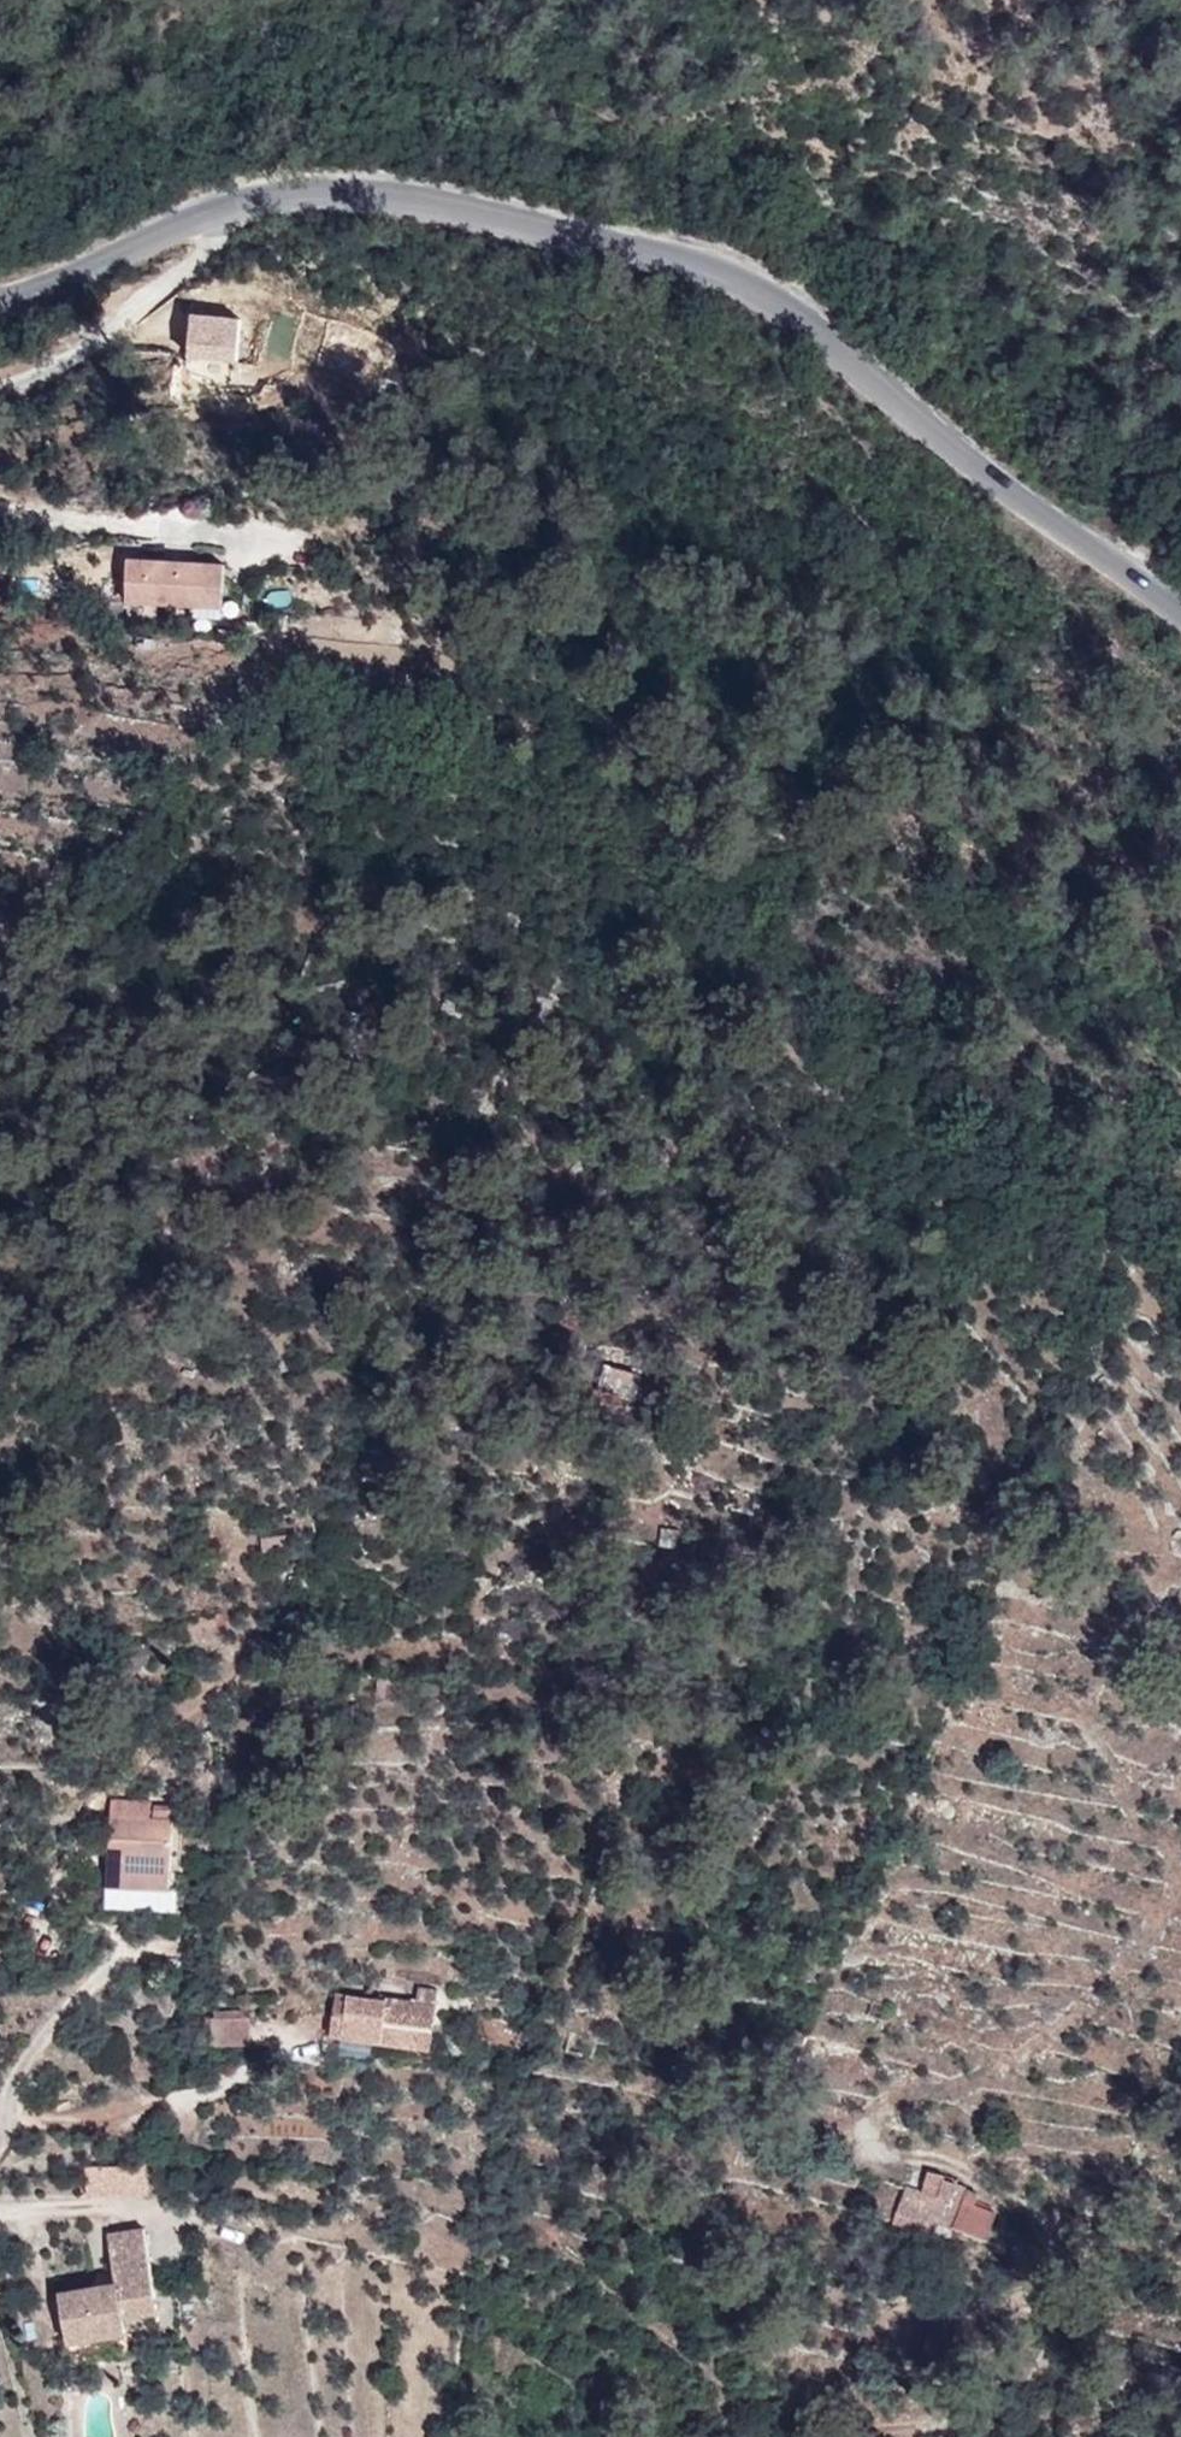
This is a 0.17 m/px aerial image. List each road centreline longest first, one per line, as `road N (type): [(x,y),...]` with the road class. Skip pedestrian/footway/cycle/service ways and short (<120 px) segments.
road 1 (unclassified): [(0,300),(268,198),(431,203),(657,252),(709,267),(798,319),(922,424),(1180,614)]

